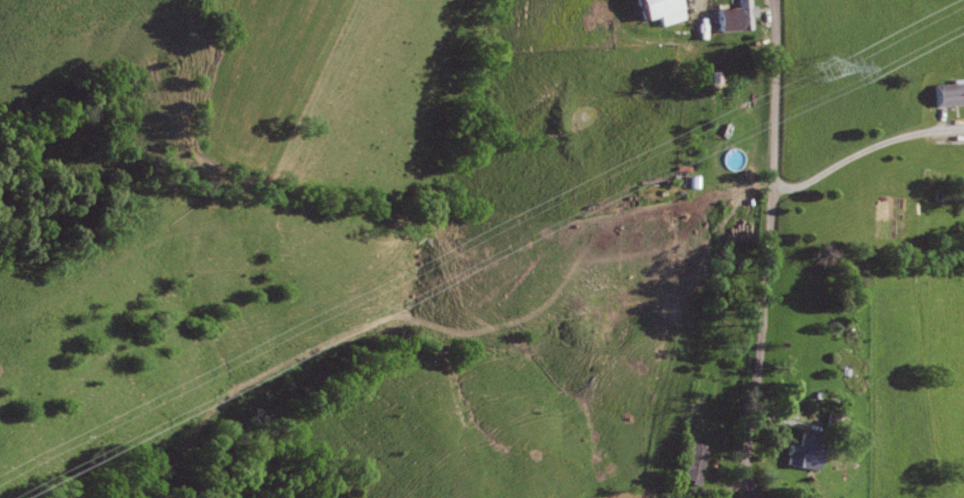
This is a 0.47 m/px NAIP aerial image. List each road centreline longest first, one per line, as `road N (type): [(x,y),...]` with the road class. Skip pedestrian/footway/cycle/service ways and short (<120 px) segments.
road 1 (residential): [(762,497),(752,486),(748,450),(772,231),(776,0)]

